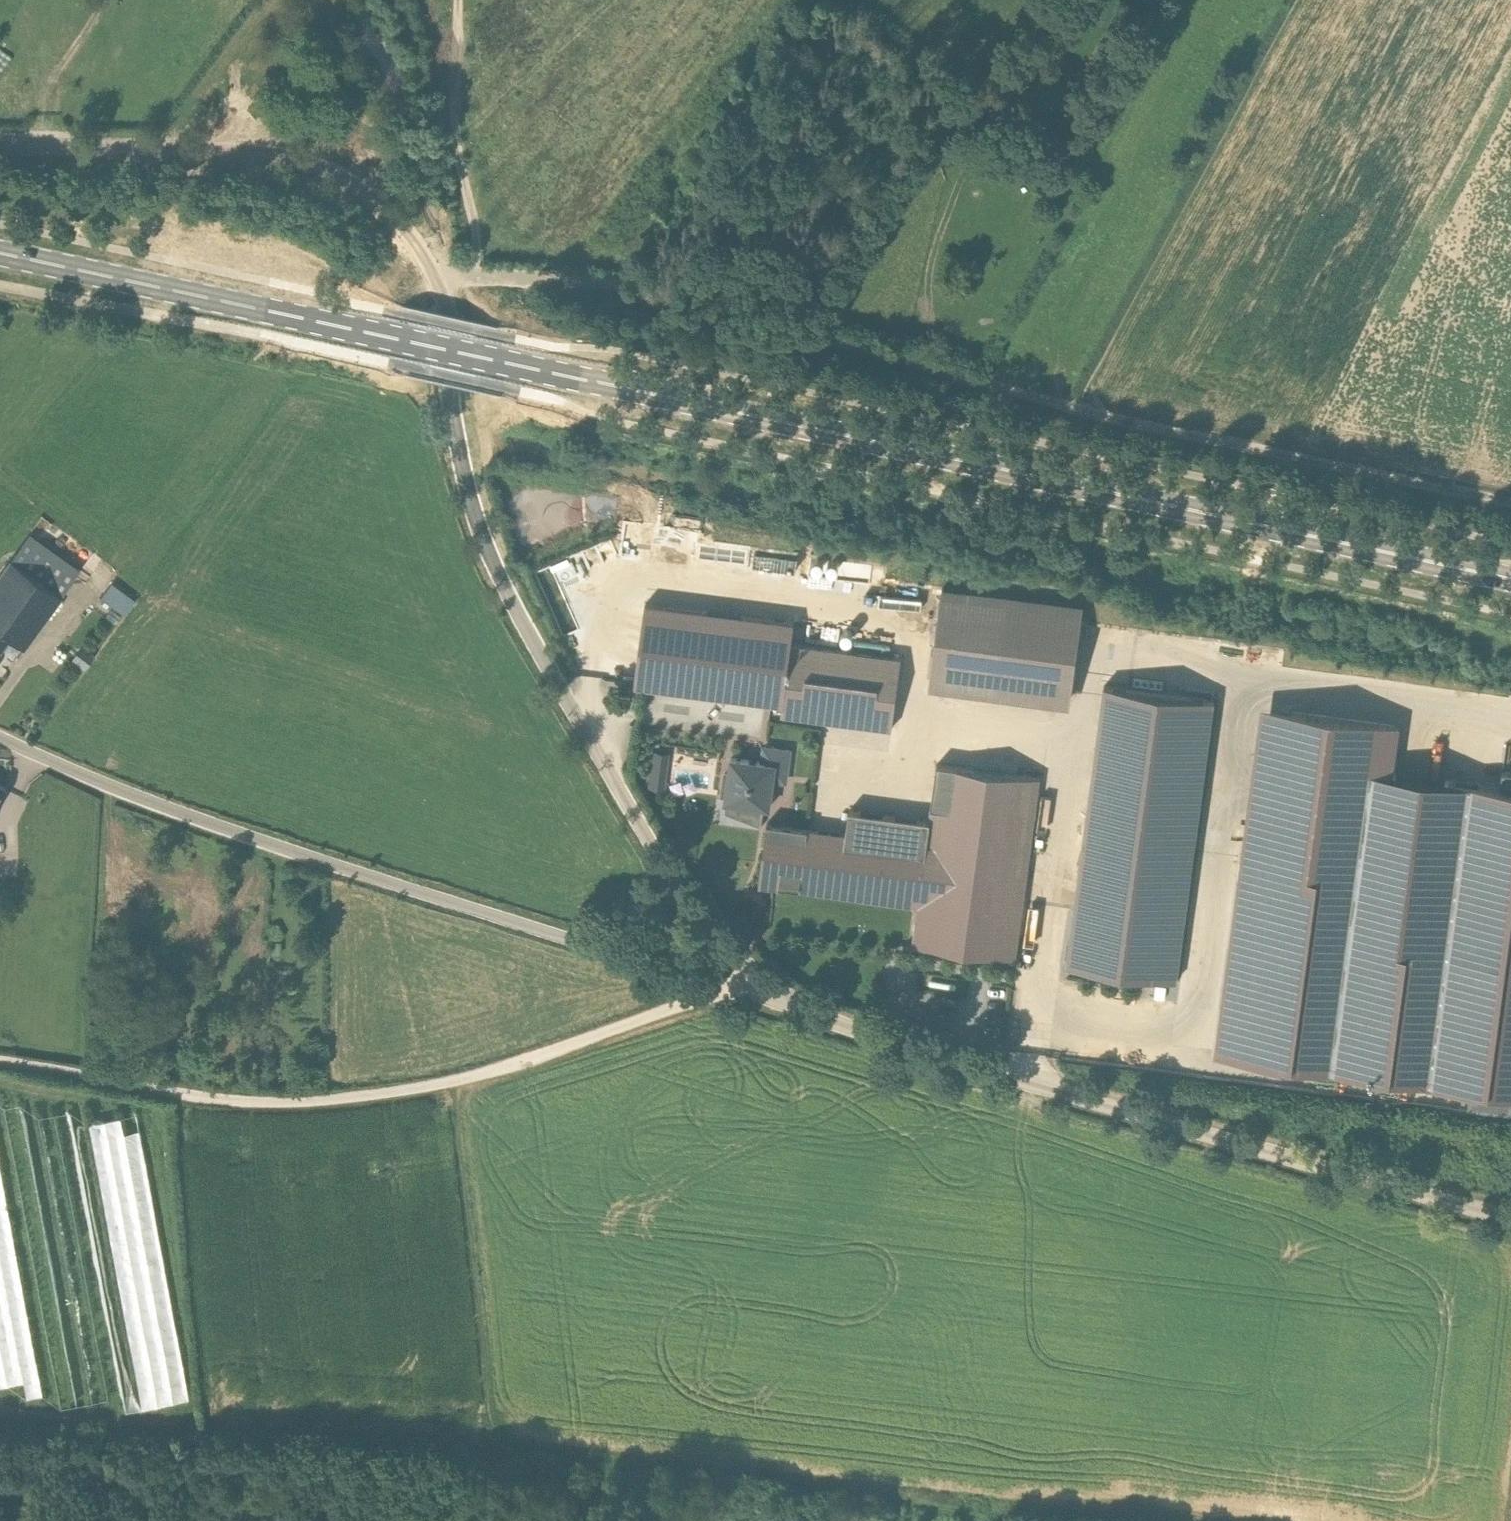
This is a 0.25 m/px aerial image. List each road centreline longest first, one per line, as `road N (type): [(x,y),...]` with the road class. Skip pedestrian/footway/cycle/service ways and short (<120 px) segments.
road 1 (primary): [(1510,580),(0,254)]
road 2 (unclassified): [(1510,1220),(848,1029),(767,990),(674,885)]
road 3 (unclassified): [(674,885),(602,938),(569,939),(231,833),(0,739)]
road 4 (track): [(1074,410),(599,282),(479,275),(438,282)]
road 5 (unclassified): [(674,885),(493,561),(456,435),(446,322)]
road 6 (unclassified): [(446,322),(438,282),(411,237),(369,194),(324,167),(256,150),(0,145)]
road 7 (track): [(456,1081),(246,1102),(0,1063)]
road 8 (track): [(1510,503),(1074,410)]
road 9 (track): [(760,984),(456,1081)]
road 10 (track): [(451,0),(451,105),(476,250),(466,276)]

